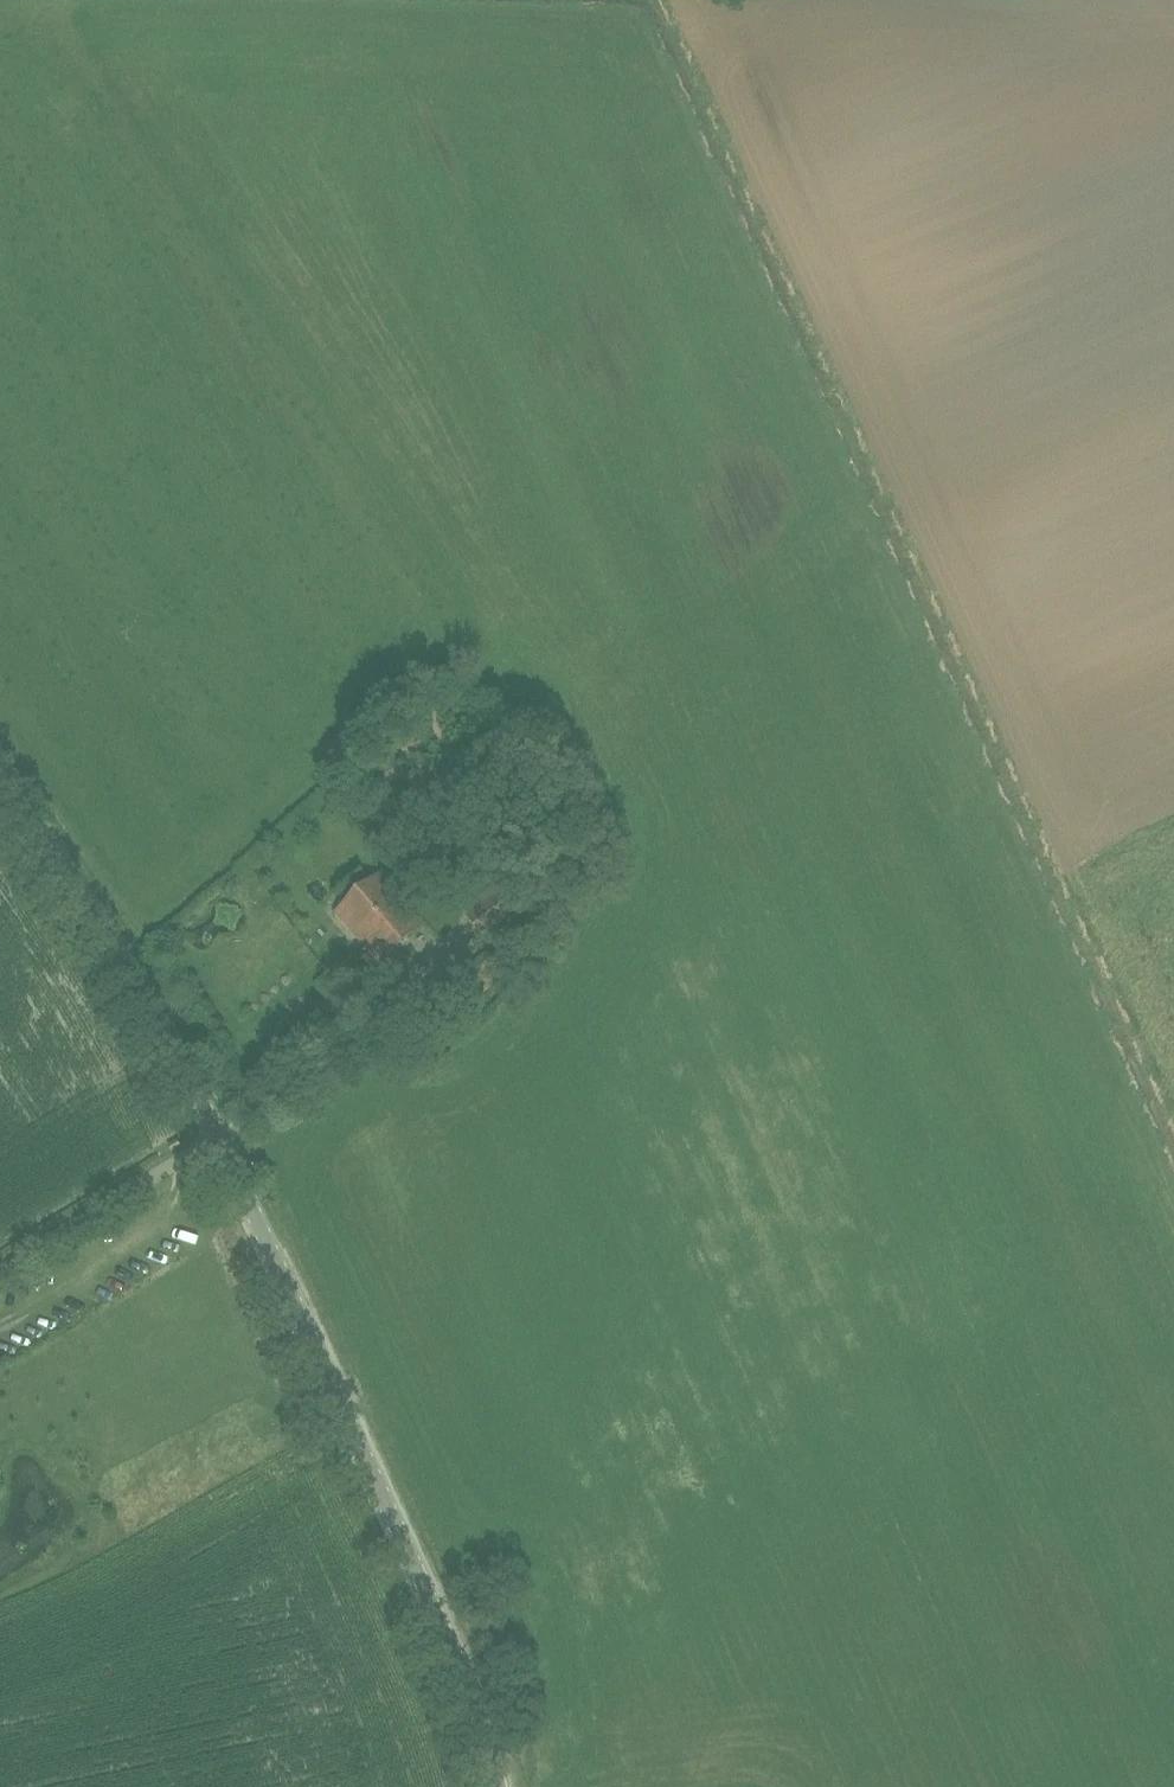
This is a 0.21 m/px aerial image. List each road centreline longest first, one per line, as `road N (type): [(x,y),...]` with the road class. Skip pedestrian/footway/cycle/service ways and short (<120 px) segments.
road 1 (unclassified): [(499,1786),(448,1622),(219,1137),(111,940),(0,778)]

